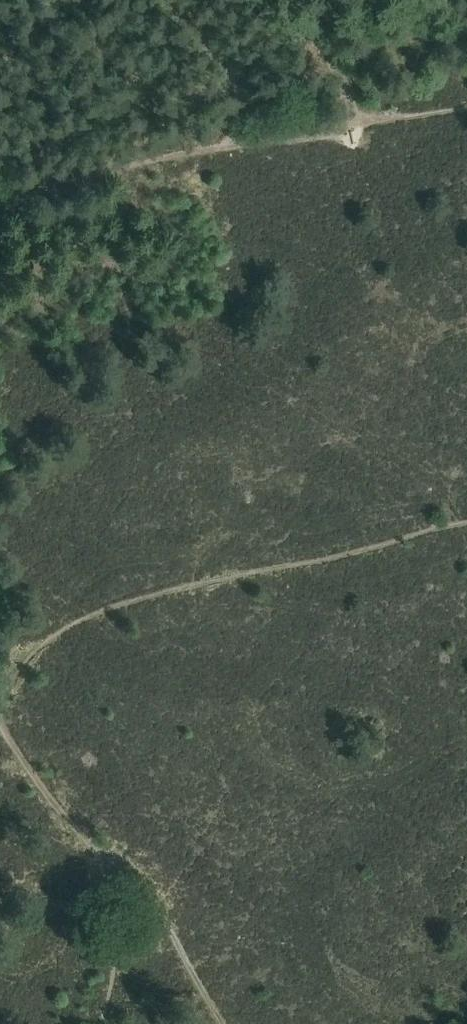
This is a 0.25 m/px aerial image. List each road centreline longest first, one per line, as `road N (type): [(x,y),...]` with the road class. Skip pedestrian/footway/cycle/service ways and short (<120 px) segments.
road 1 (track): [(0,710),(36,647),(96,612),(466,520)]
road 2 (track): [(222,146),(0,193)]
road 3 (track): [(0,724),(135,895)]
road 4 (track): [(135,895),(225,1023)]
road 5 (track): [(274,0),(319,48),(357,117)]
road 6 (track): [(357,117),(222,146)]
road 7 (track): [(135,895),(100,1023)]

